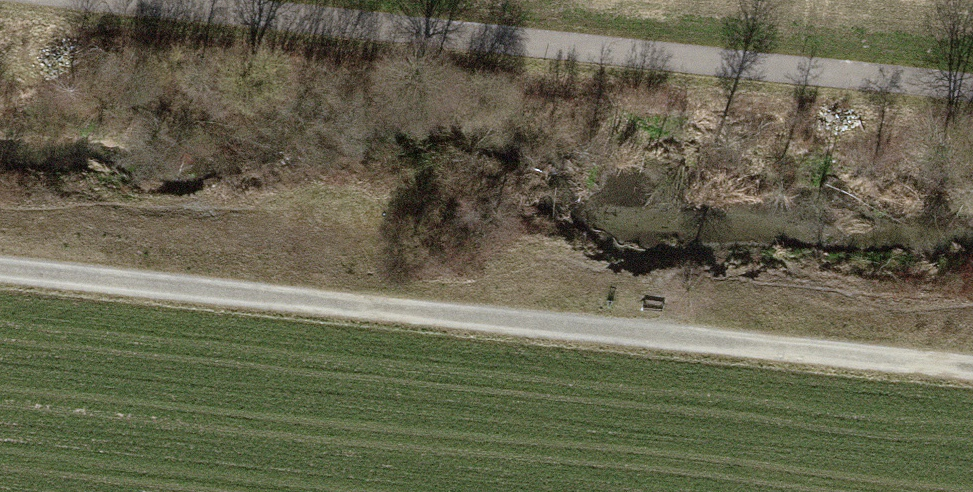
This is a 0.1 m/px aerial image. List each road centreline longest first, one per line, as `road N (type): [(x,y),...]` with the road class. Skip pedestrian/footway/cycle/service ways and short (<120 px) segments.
road 1 (track): [(972,367),(0,267)]
road 2 (track): [(128,0),(972,88)]

